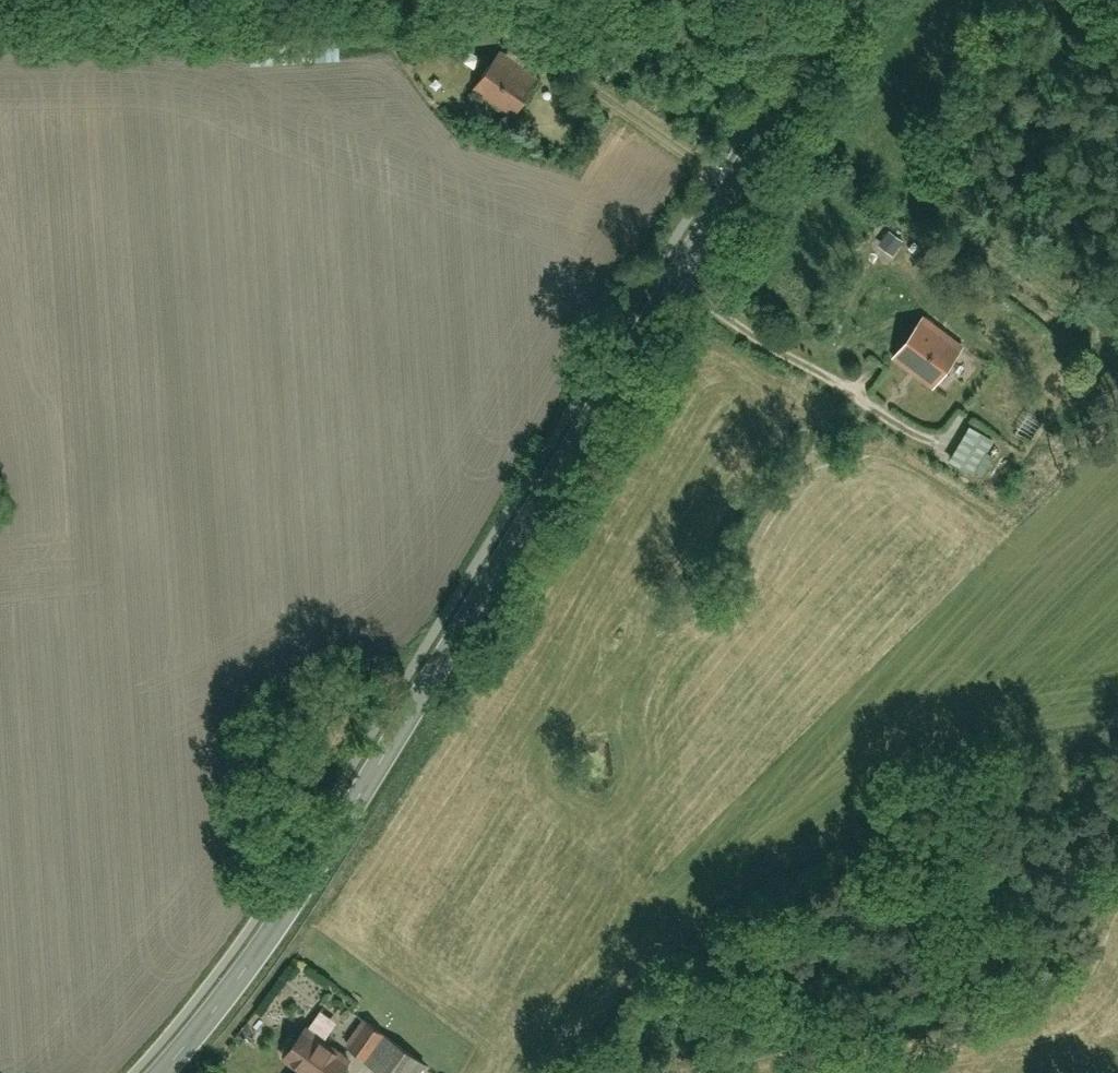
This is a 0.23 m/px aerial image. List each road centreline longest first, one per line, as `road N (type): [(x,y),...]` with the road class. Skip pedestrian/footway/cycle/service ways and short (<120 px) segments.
road 1 (tertiary): [(159,1072),(241,979),(304,883),(845,0)]

